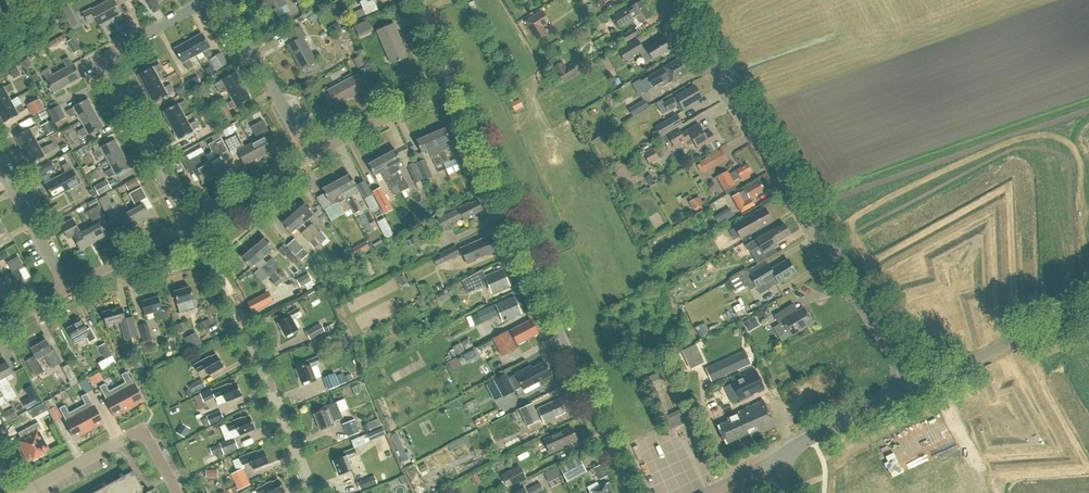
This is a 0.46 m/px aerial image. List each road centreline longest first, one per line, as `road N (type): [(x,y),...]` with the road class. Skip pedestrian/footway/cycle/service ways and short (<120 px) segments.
road 1 (tertiary): [(917,386),(679,0)]
road 2 (residential): [(627,492),(456,86)]
road 3 (residential): [(189,224),(102,62),(208,0)]
road 4 (residential): [(311,492),(259,358),(189,224)]
road 5 (residential): [(177,492),(142,430),(20,492)]
road 6 (unclassified): [(917,386),(1088,307)]
road 7 (residential): [(221,0),(309,156)]
road 8 (tertiary): [(769,463),(917,386)]
road 9 (residential): [(309,156),(456,86)]
road 10 (residential): [(66,289),(189,224)]
road 11 (residential): [(0,167),(66,289)]
road 12 (residential): [(189,224),(309,156)]

